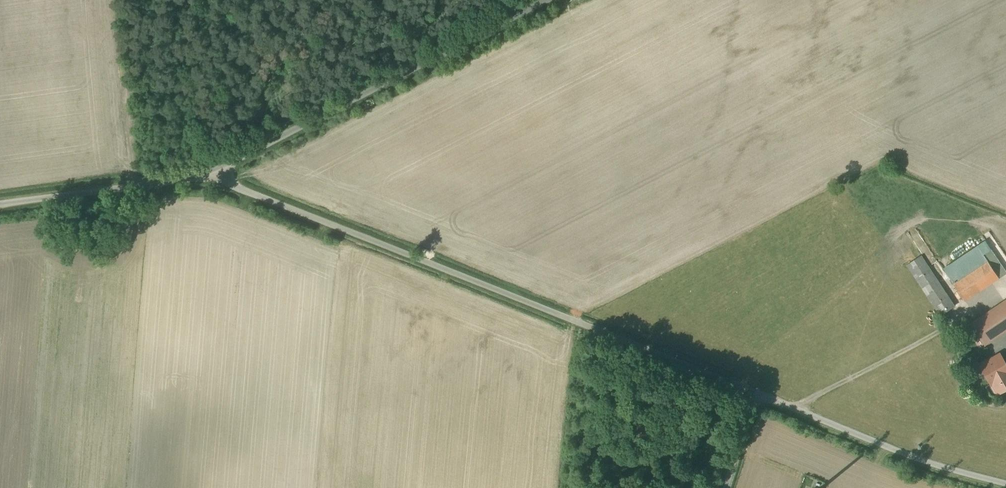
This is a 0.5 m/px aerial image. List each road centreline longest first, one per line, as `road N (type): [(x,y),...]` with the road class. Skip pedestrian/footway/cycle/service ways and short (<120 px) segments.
road 1 (unclassified): [(210,169),(755,393)]
road 2 (unclassified): [(537,0),(210,169)]
road 3 (unclassified): [(755,393),(902,455),(1005,485)]
road 4 (unclassified): [(210,169),(0,201)]

